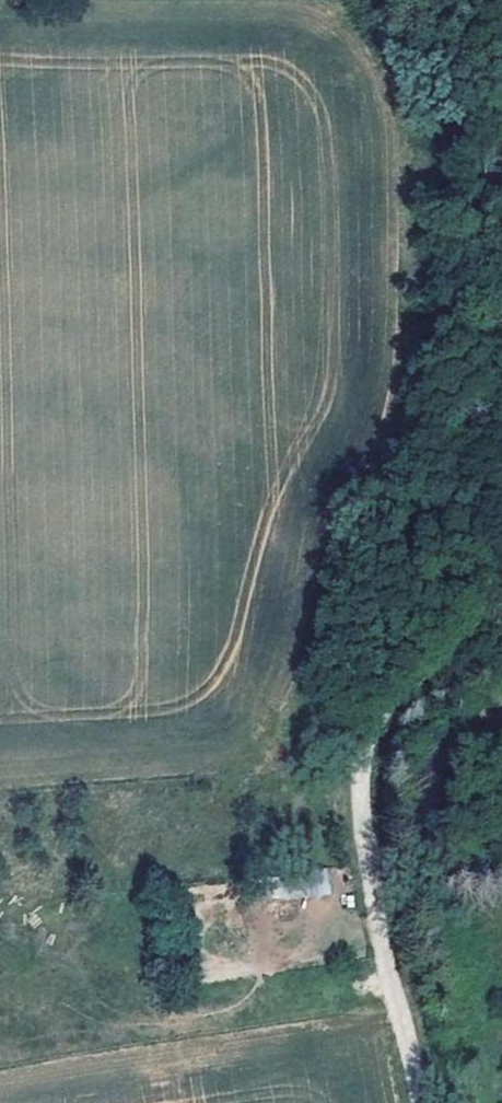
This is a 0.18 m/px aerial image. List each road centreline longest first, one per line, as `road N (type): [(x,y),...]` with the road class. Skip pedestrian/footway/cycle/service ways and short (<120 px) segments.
road 1 (unclassified): [(419,1102),(376,855),(378,720),(501,547)]

